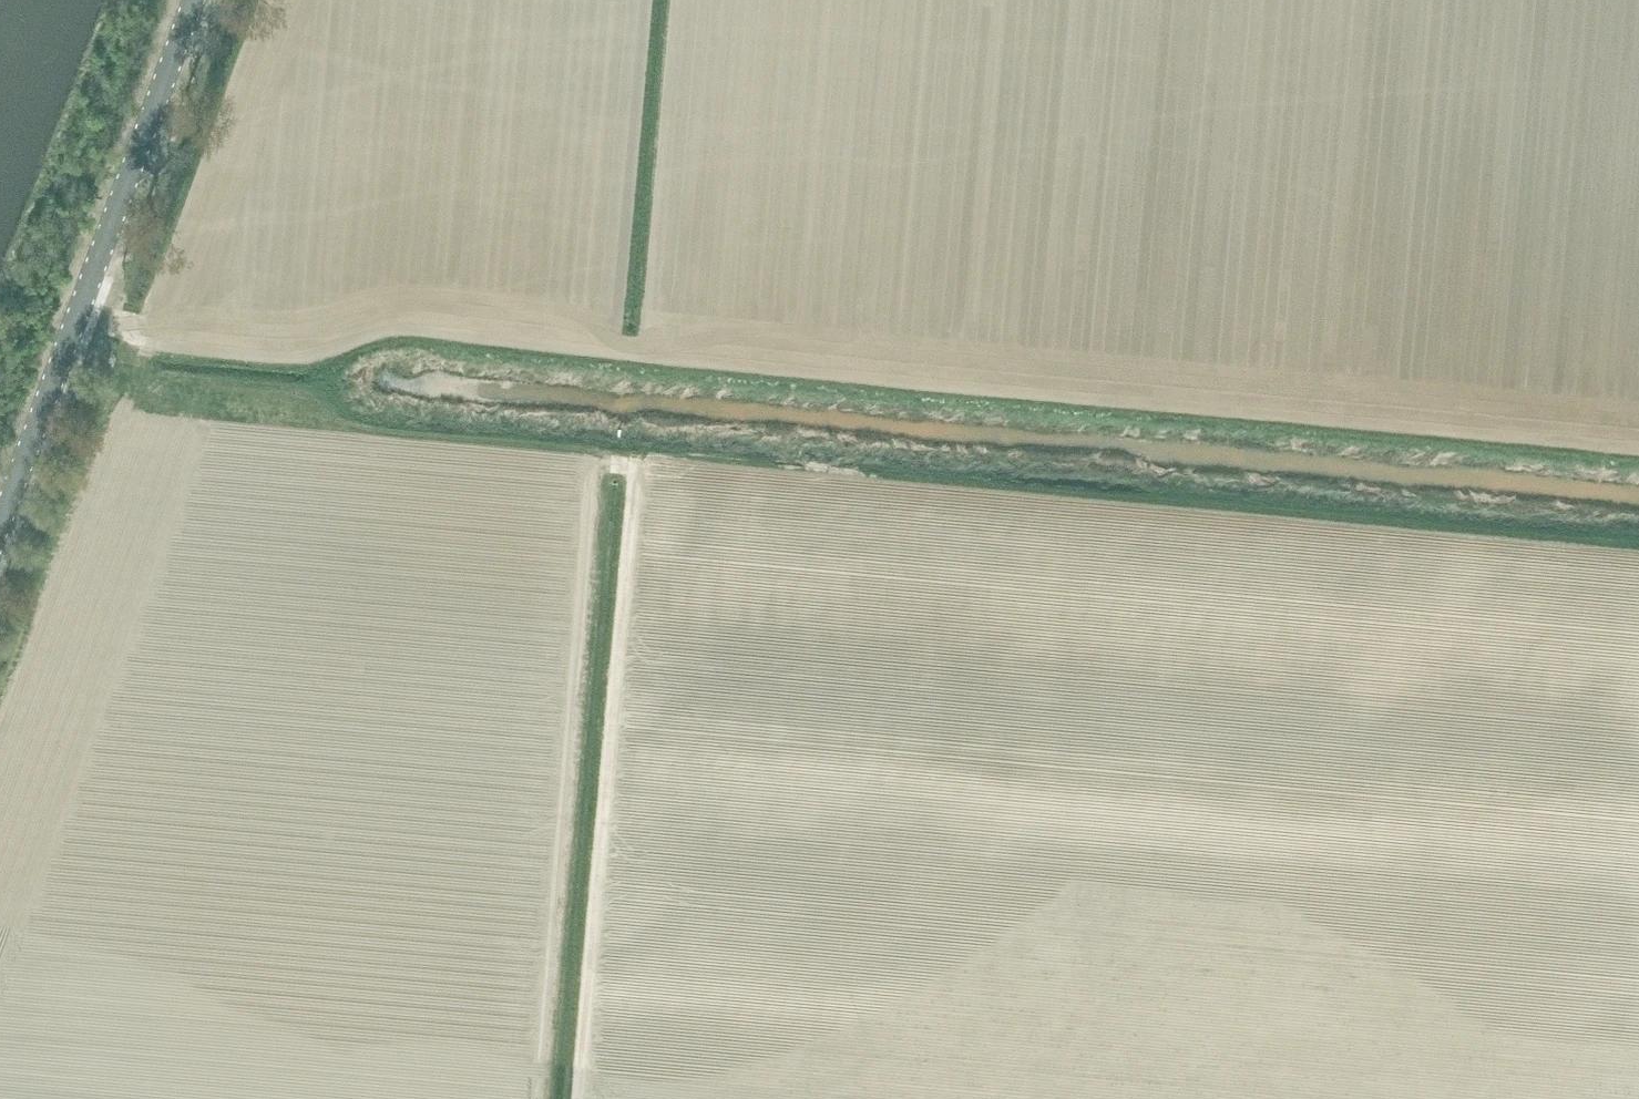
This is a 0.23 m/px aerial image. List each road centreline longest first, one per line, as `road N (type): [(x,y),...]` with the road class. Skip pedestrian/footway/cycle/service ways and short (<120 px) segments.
road 1 (unclassified): [(0,524),(198,0)]

